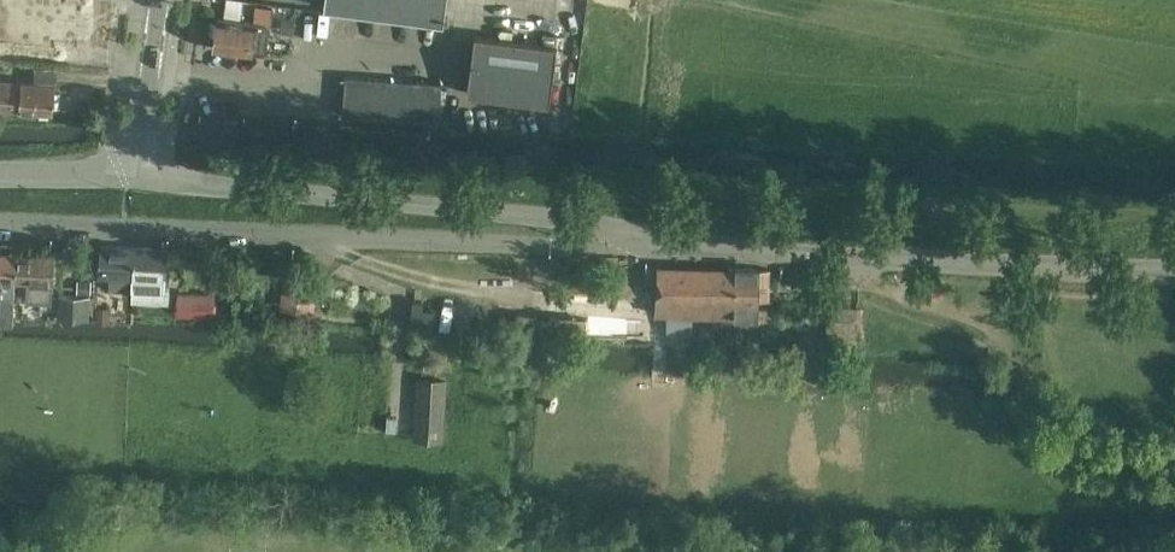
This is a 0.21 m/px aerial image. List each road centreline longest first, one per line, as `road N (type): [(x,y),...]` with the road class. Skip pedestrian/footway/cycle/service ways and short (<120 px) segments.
road 1 (unclassified): [(0,226),(703,252)]
road 2 (tertiary): [(139,183),(481,215),(703,252)]
road 3 (tertiary): [(703,252),(1174,270)]
road 4 (tertiary): [(139,183),(162,0)]
road 5 (tertiary): [(139,183),(0,181)]

